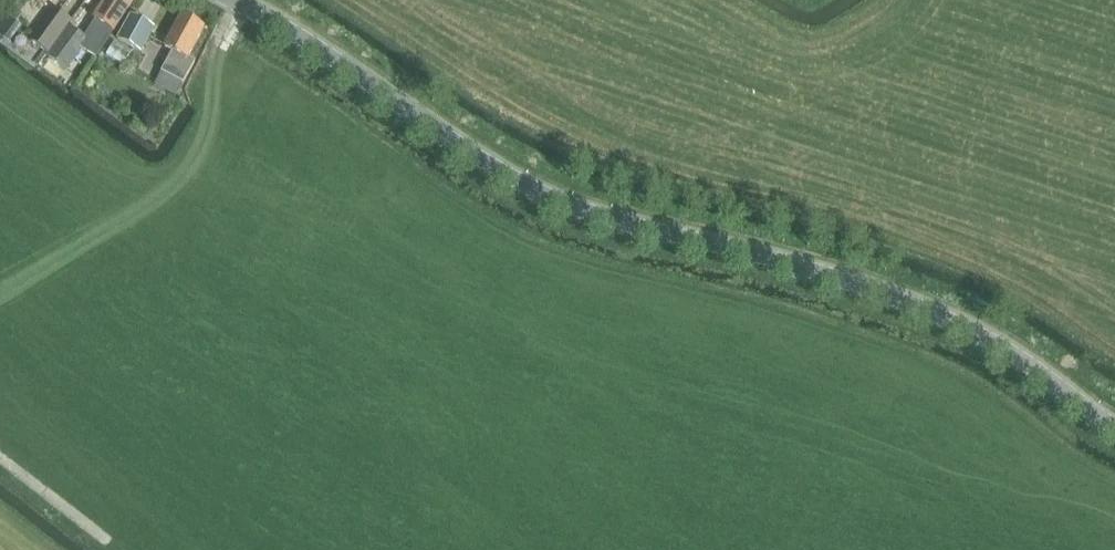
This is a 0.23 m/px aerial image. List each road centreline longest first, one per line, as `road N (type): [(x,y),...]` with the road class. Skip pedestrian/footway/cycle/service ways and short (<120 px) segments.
road 1 (tertiary): [(1114,426),(1013,347),(888,291),(538,194),(232,0)]

